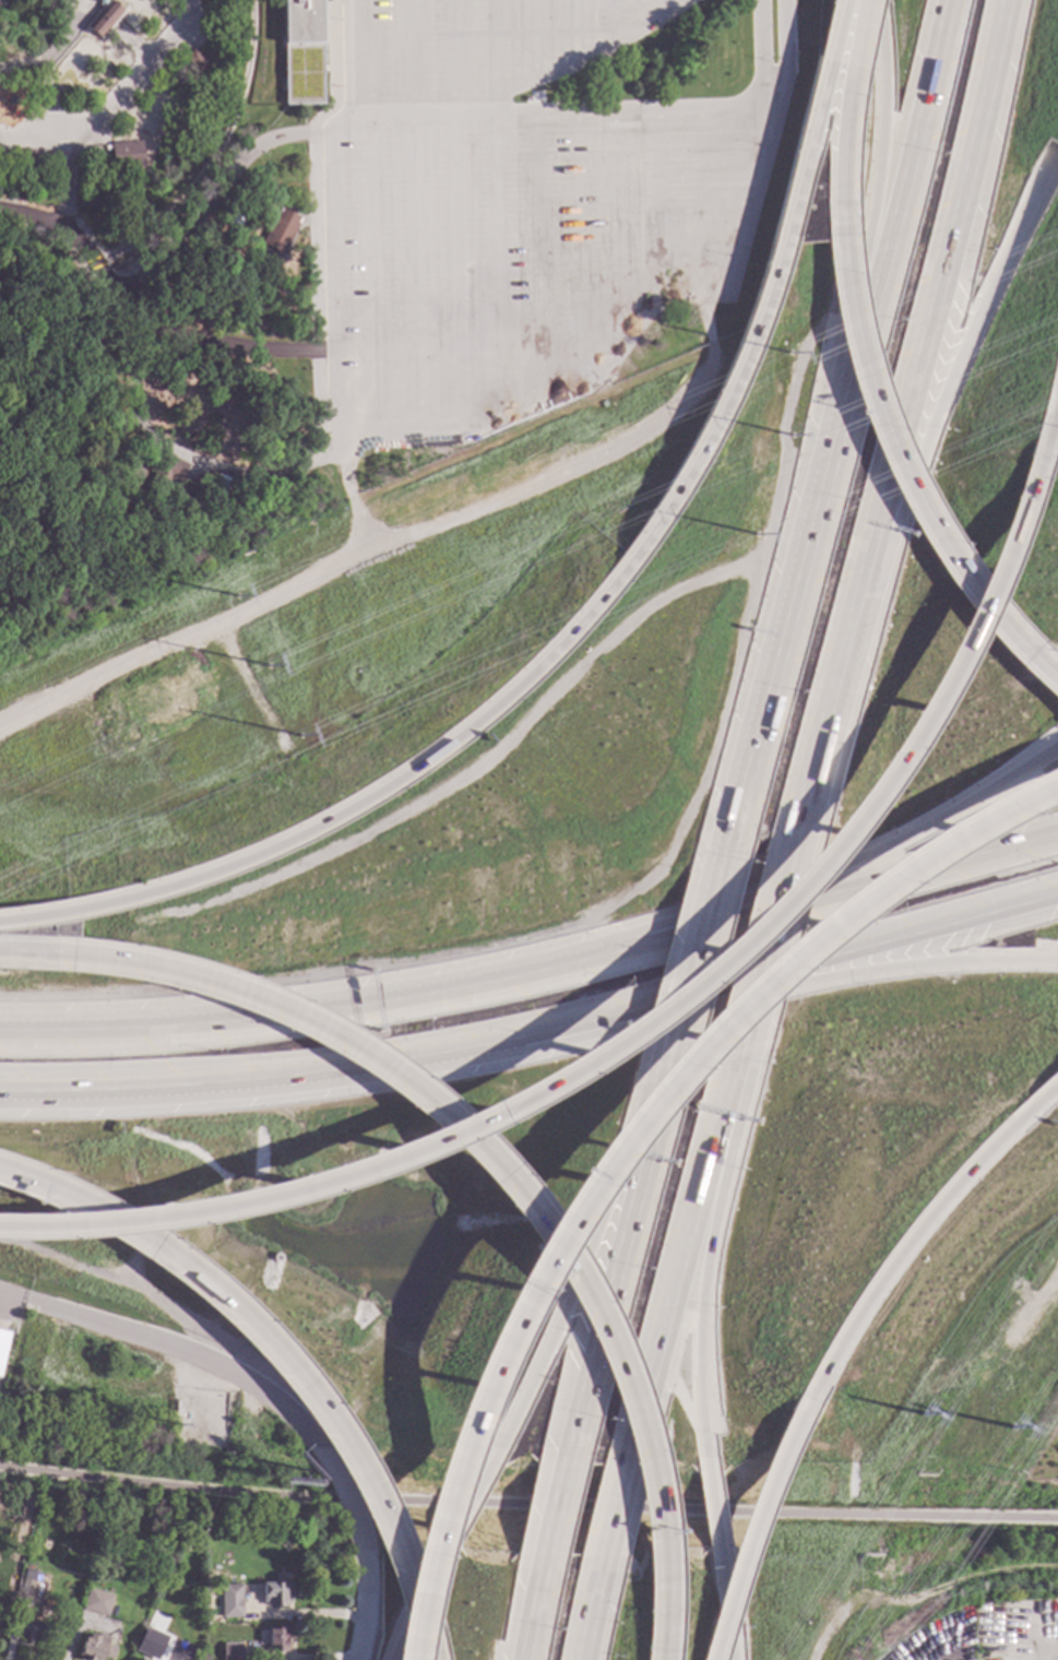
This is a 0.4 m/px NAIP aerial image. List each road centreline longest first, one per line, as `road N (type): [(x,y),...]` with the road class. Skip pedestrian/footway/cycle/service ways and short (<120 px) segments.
road 1 (motorway): [(0,1229),(161,1221),(310,1188),(476,1127),(644,1024),(758,930),(877,793),(949,683),(1009,558),(1047,442)]
road 2 (motorway): [(839,22),(754,331),(662,518),(604,595),(456,738),(316,829),(206,877),(0,921)]
road 3 (motorway): [(1057,786),(959,839),(813,939),(741,1004),(622,1141),(534,1278),(486,1386),(454,1468),(408,1659)]
road 4 (motorway): [(639,945),(435,992),(245,1018),(0,1030)]
road 5 (motorway): [(0,1093),(276,1078),(631,1011)]
road 6 (motorway): [(837,217),(869,388),(908,489),(959,568),(1057,683)]
road 7 (motorway): [(851,374),(718,873)]
road 8 (motorway): [(444,1117),(295,1021),(194,983),(98,961),(0,955)]
road 9 (motorway): [(1057,751),(916,835),(639,945)]
road 10 (motorway): [(631,1011),(1057,895)]
road 11 (motorway): [(1057,836),(639,945)]
road 12 (motorway): [(631,1011),(876,969),(1057,960)]
road 13 (motorway): [(798,1414),(872,1286),(965,1169),(1057,1085)]
road 14 (motorway): [(877,536),(991,274),(1057,157)]
road 15 (motorway): [(622,1468),(733,1076)]
road 16 (motorway): [(948,0),(851,374)]
road 17 (motorway): [(703,1457),(697,1411),(703,1254),(733,1076)]
road 18 (motorway): [(877,0),(881,137),(851,374)]
road 19 (motorway): [(651,1101),(502,1439)]
road 20 (motorway): [(651,1101),(561,1455)]
road 21 (motorway): [(932,325),(1007,0)]
road 22 (motorway): [(659,1659),(664,1574),(650,1460),(615,1351)]
road 23 (motorway): [(799,834),(877,536)]
road 24 (motorway): [(615,1351),(520,1191),(444,1117)]
road 25 (motorway): [(711,1659),(764,1492),(798,1414)]
road 26 (motorway): [(733,1076),(799,834)]
road 27 (motorway): [(332,1421),(394,1534),(426,1638)]
road 28 (motorway): [(718,873),(651,1101)]
road 29 (motorway): [(174,1258),(236,1308),(332,1421)]
road 30 (motorway): [(877,536),(932,325)]
road 31 (motorway): [(0,1172),(78,1199),(174,1258)]
road 32 (motorway): [(858,29),(837,217)]
road 33 (motorway): [(453,1534),(387,1659)]
road 34 (motorway): [(561,1455),(536,1573)]

